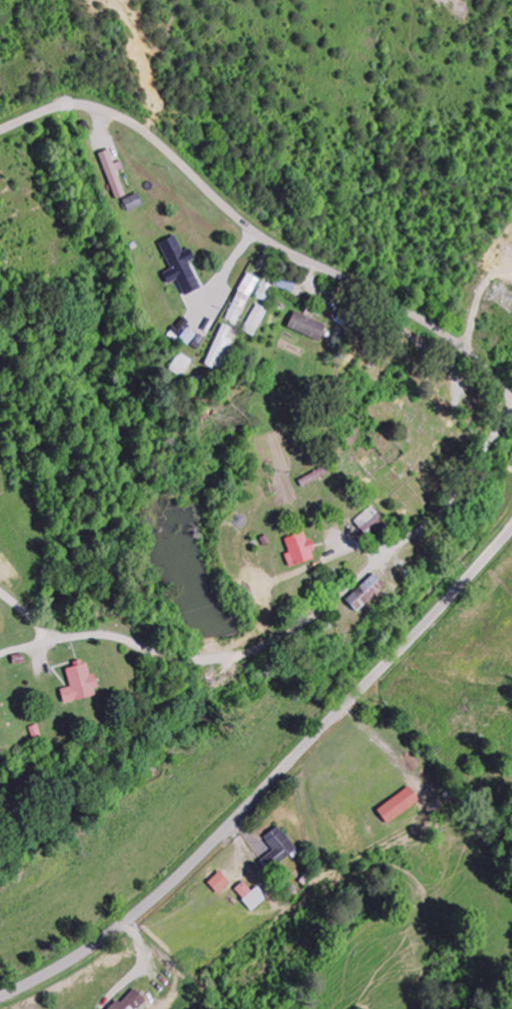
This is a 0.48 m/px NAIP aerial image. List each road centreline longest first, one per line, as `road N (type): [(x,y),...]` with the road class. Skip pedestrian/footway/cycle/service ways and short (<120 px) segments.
road 1 (residential): [(0,998),(118,931),(184,874),(511,530)]
road 2 (residential): [(511,399),(449,339),(262,238),(117,117),(74,108),(0,131)]

